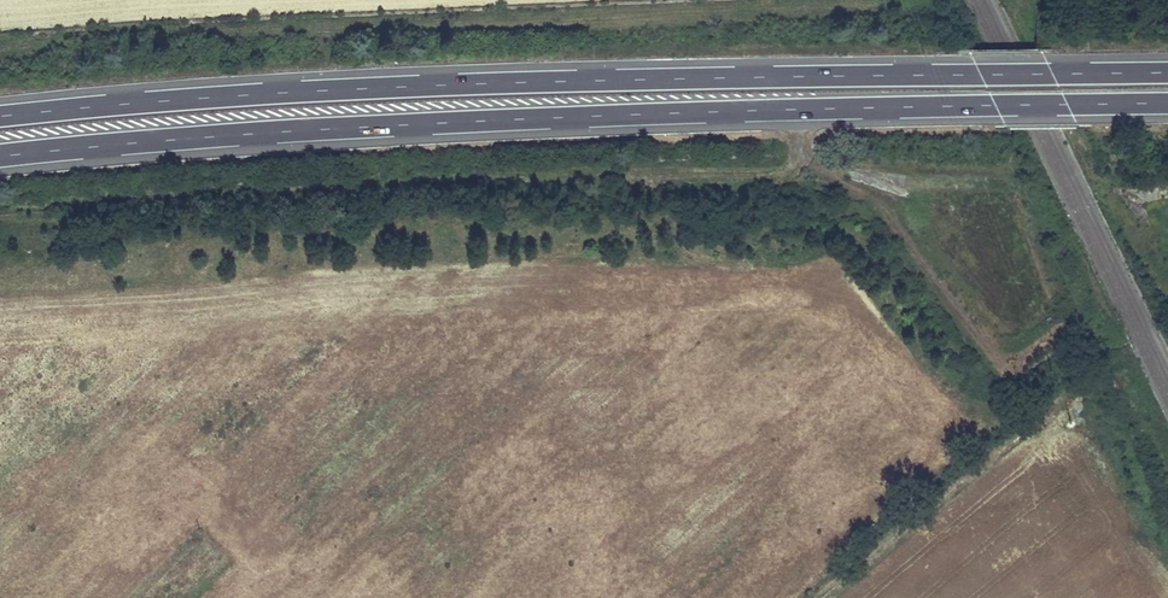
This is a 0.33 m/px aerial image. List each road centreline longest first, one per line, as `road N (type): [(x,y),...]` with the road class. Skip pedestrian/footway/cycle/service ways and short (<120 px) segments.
road 1 (motorway): [(0,157),(494,120),(1167,104)]
road 2 (motorway): [(1167,71),(488,84),(0,117)]

